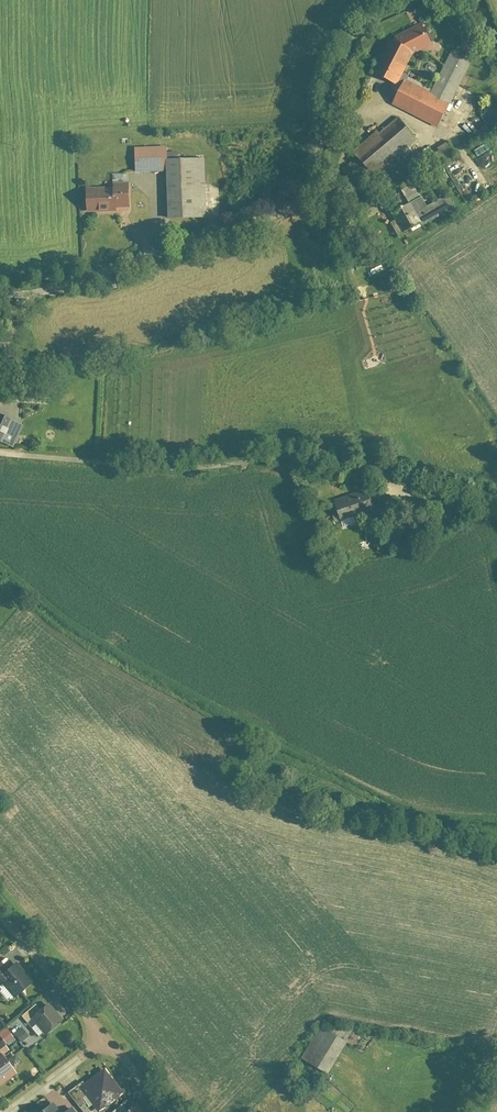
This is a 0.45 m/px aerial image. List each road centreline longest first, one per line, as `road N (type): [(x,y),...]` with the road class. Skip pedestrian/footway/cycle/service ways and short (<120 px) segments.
road 1 (unclassified): [(411,0),(382,9),(351,43),(309,183),(277,213),(240,233),(22,292)]
road 2 (residential): [(0,922),(101,1038)]
road 3 (residential): [(101,1038),(4,1111)]

